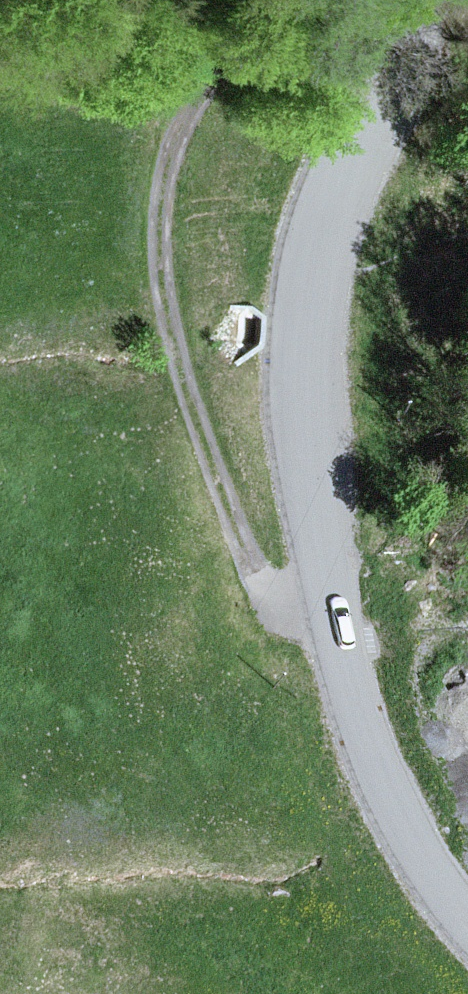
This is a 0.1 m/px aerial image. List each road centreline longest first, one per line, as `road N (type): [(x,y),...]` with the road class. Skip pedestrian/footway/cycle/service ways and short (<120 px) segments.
road 1 (tertiary): [(460,0),(389,86),(335,180),(311,253),(291,365),(332,619),(356,709),(386,795),(467,924)]
road 2 (track): [(332,619),(294,606),(260,578),(175,353),(159,277),(159,216),(173,143),(208,78),(296,0)]

